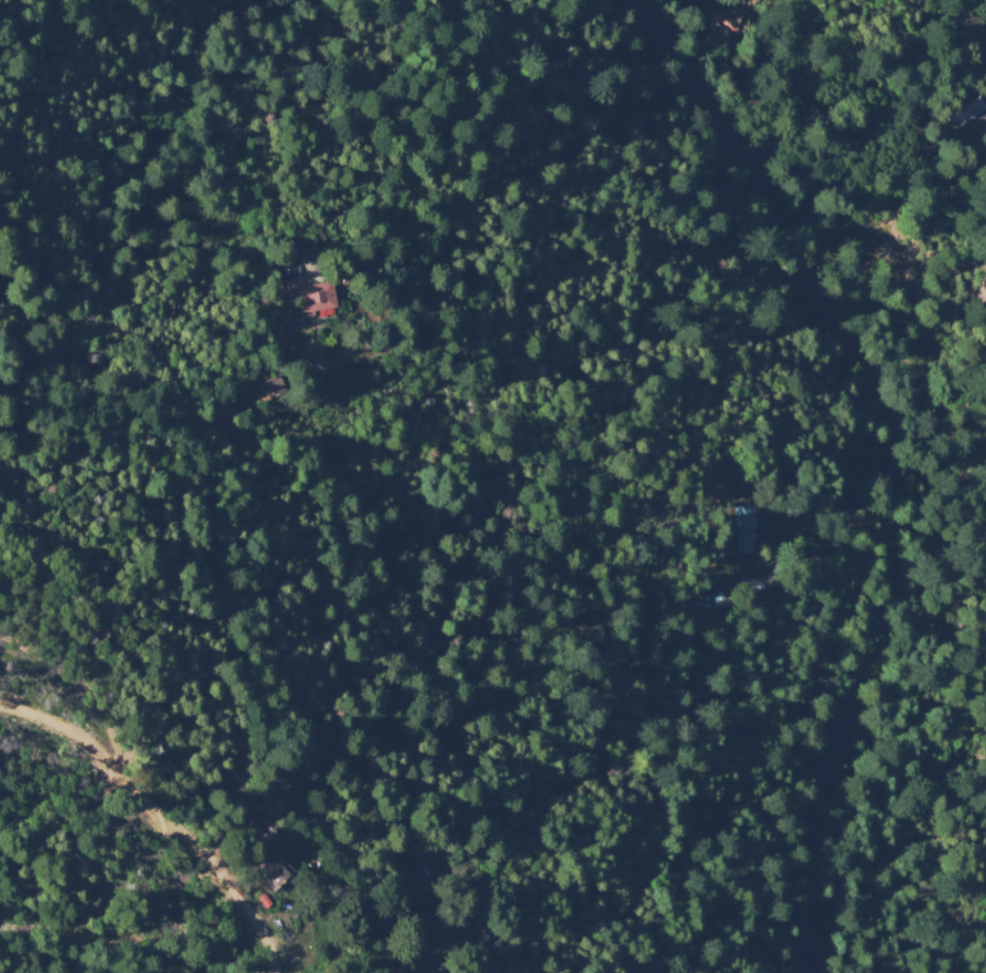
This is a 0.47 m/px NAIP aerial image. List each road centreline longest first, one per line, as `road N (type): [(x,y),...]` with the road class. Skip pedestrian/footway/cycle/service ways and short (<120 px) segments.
road 1 (tertiary): [(811,972),(836,757),(891,550),(888,422),(854,343),(650,0)]

